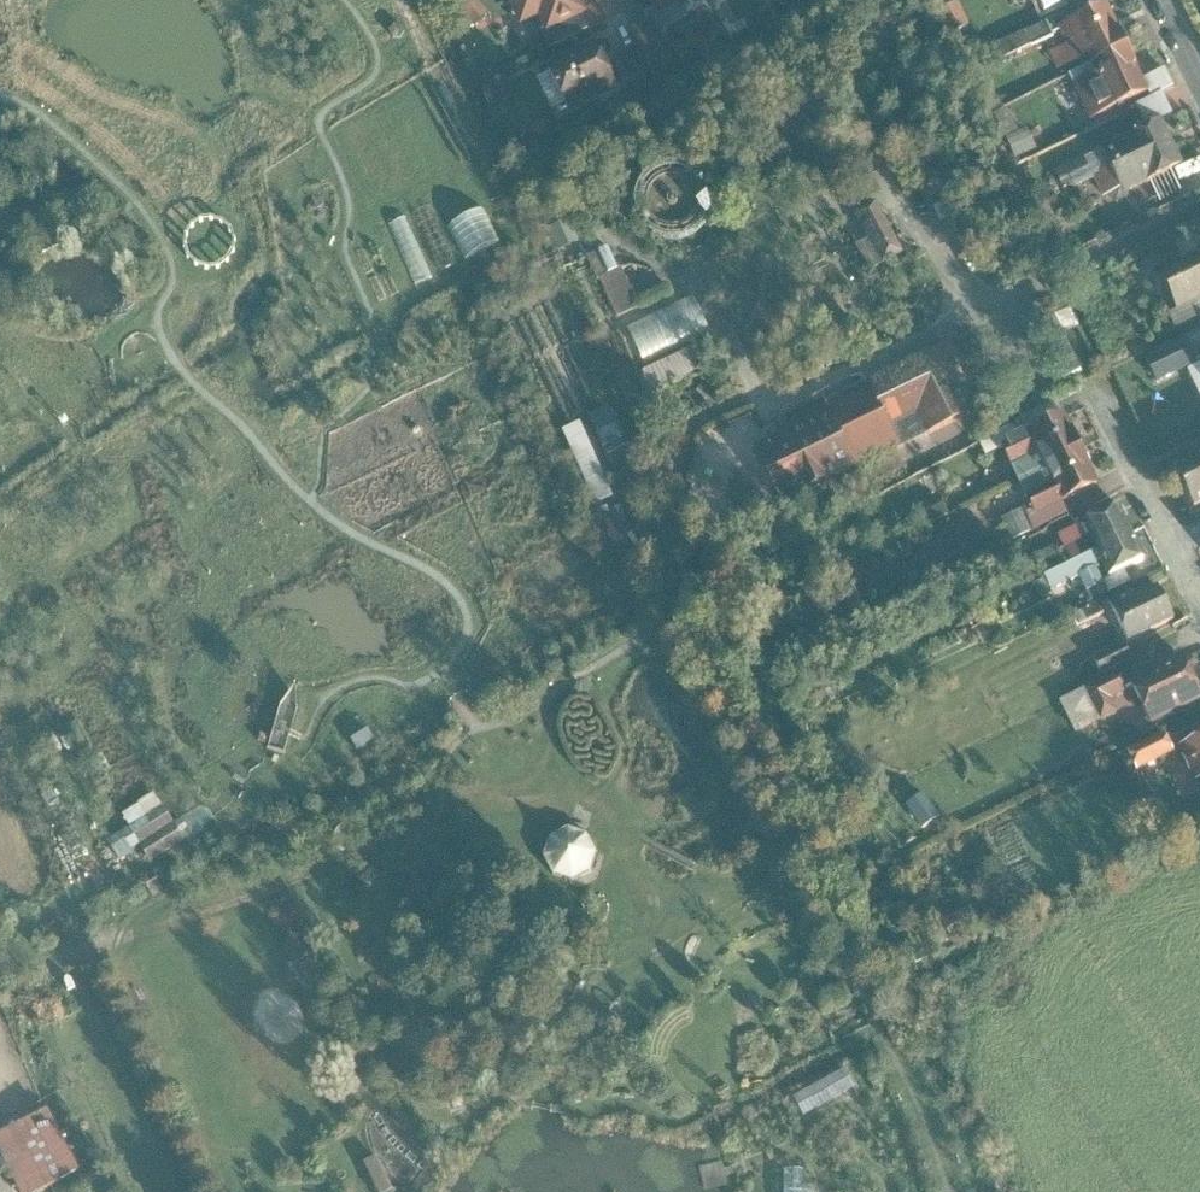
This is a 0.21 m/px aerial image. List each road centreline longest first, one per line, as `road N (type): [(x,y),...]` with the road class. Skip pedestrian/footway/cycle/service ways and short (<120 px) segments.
road 1 (residential): [(1173,547),(1107,422)]

